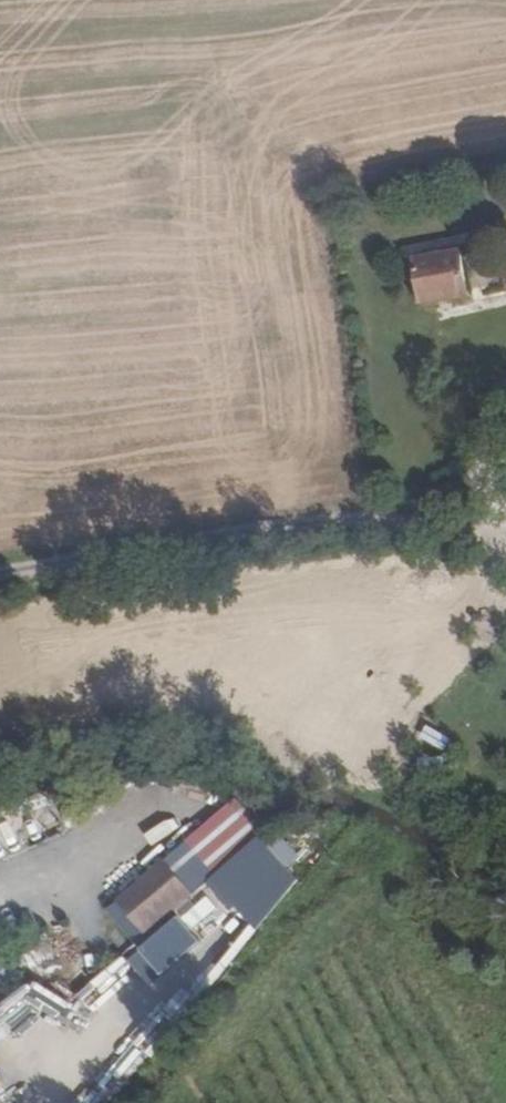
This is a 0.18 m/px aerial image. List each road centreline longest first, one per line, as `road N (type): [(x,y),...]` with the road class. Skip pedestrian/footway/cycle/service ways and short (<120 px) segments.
road 1 (track): [(0,574),(357,520),(424,529),(505,558)]

